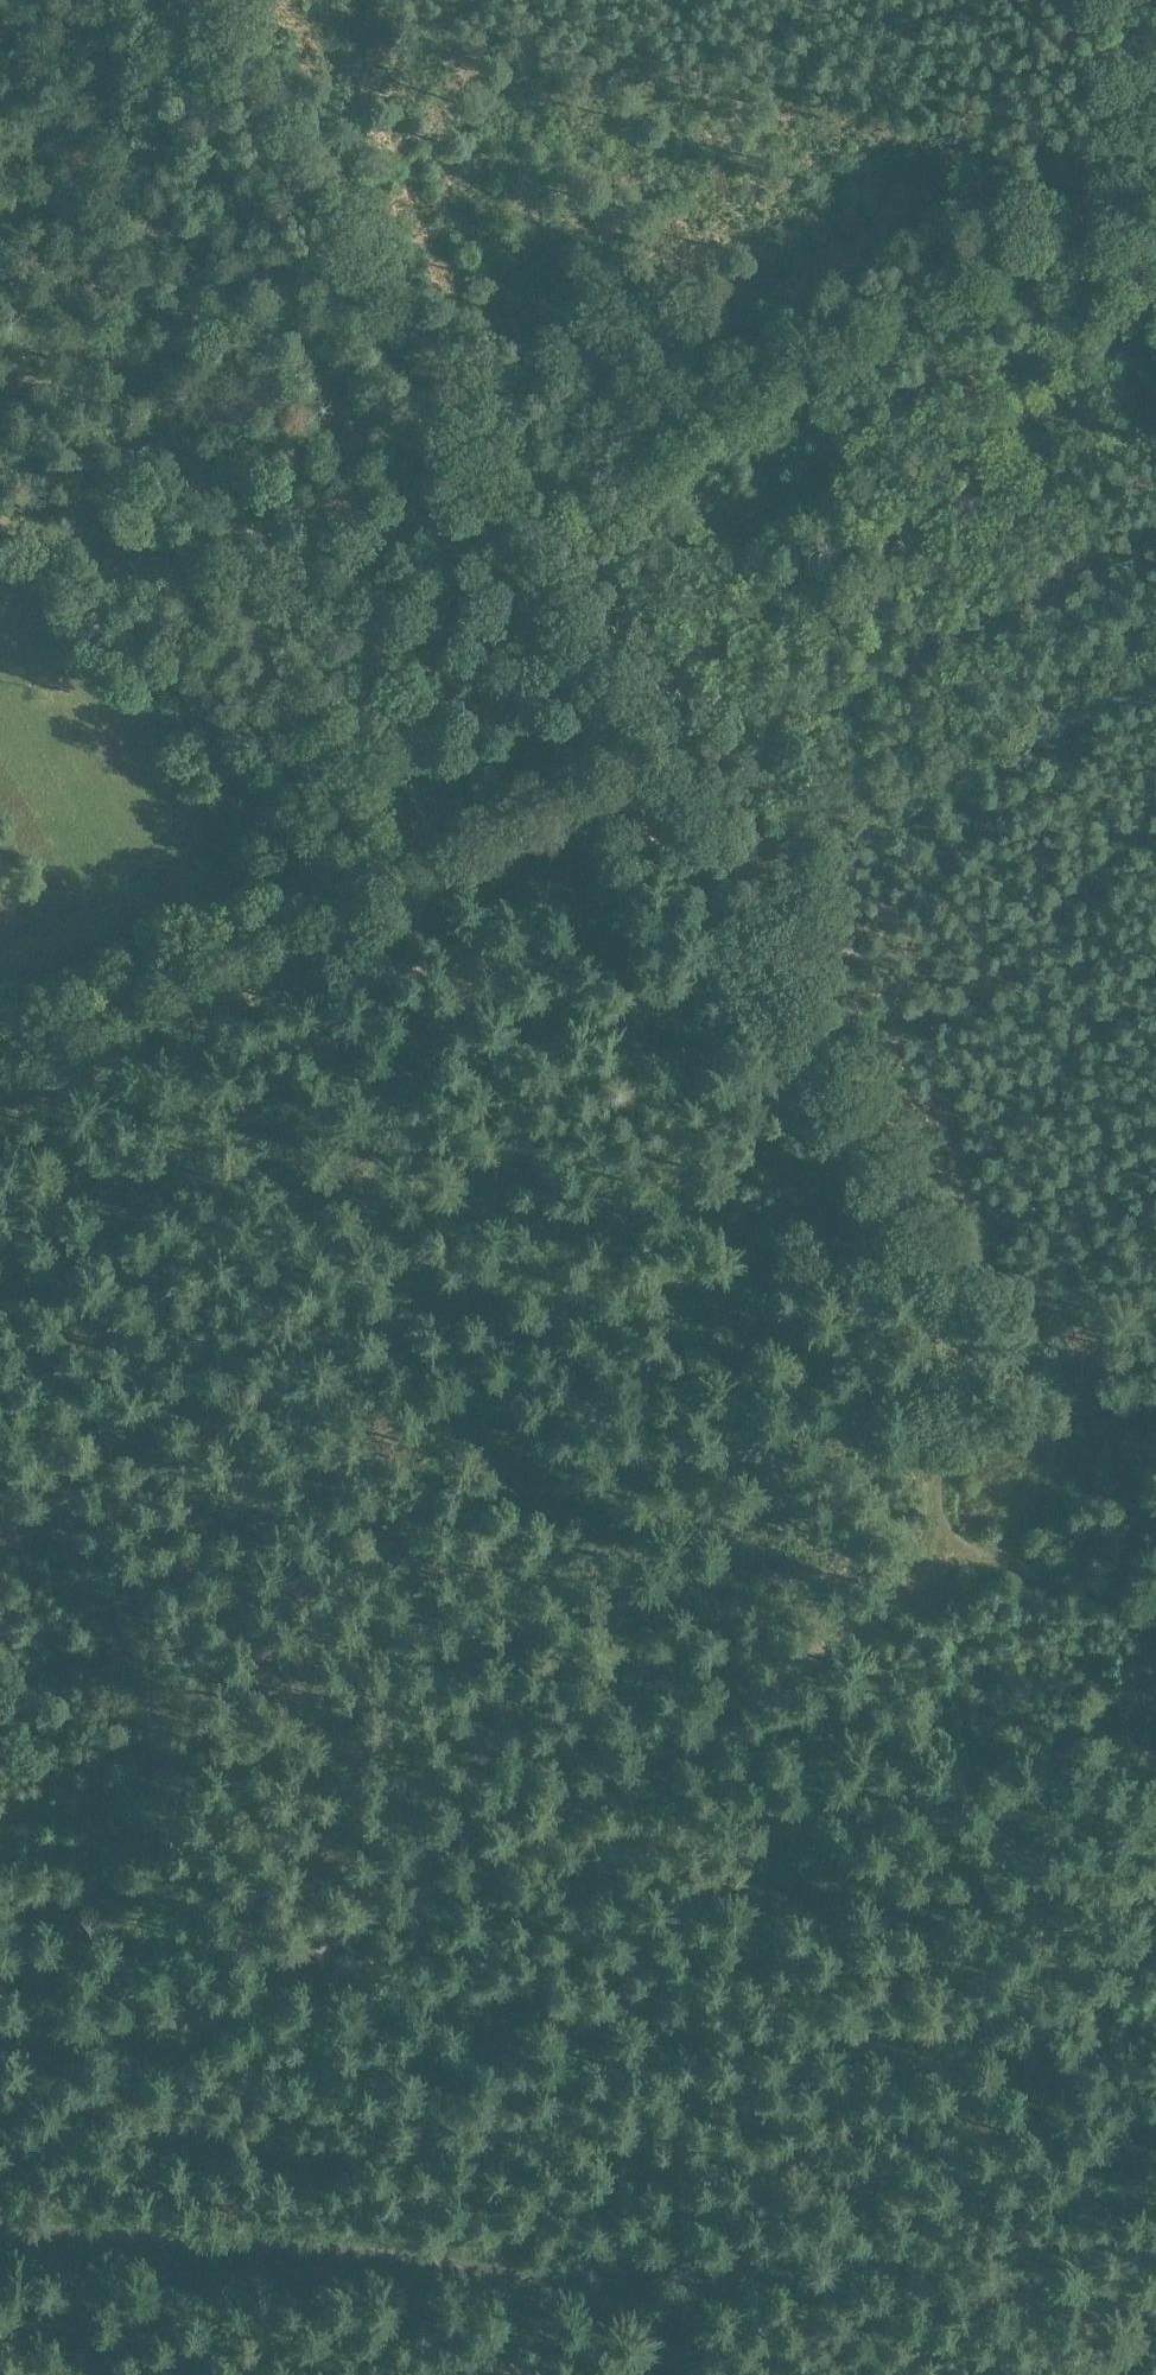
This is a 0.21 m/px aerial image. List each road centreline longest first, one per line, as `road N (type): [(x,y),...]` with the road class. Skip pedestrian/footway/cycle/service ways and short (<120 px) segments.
road 1 (track): [(0,2155),(946,1560)]
road 2 (track): [(187,0),(645,765)]
road 3 (track): [(645,765),(942,1273),(955,1332),(935,1531),(946,1560)]
road 4 (track): [(1155,332),(1126,305),(1058,269),(993,258),(954,270),(551,482),(495,521)]
road 5 (track): [(0,2230),(438,2257),(560,2284),(613,2305),(704,2374)]
road 6 (track): [(0,1091),(645,765)]
road 7 (track): [(946,1560),(990,1556),(1053,1570),(1118,1598),(1155,1632)]
road 8 (track): [(946,1293),(980,1272),(1007,1271),(1079,1284),(1155,1312)]

